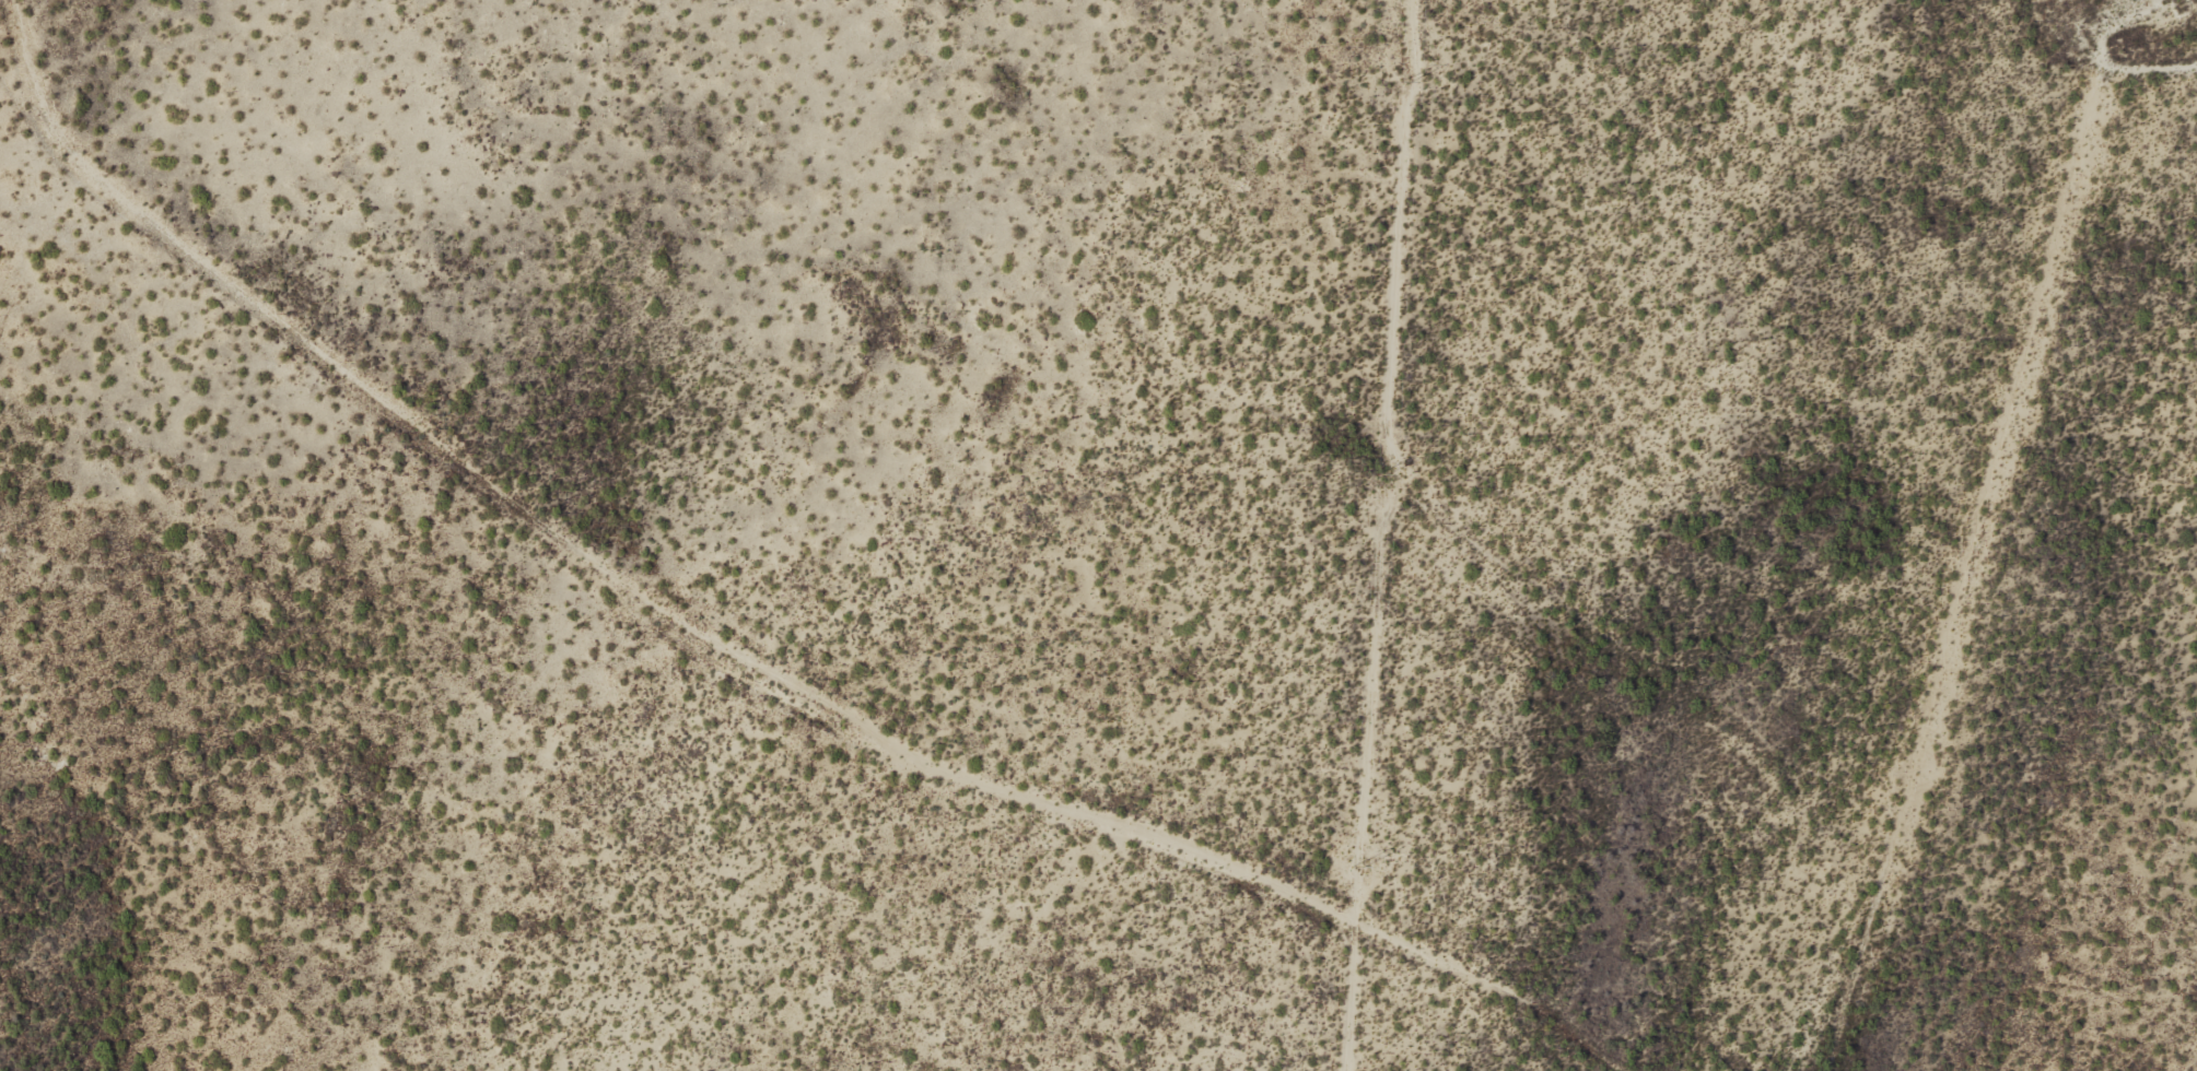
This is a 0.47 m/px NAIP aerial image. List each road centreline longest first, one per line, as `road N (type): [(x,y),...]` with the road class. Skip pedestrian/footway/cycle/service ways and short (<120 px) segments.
road 1 (track): [(1630,1070),(1567,1037),(1487,977),(1154,839),(897,752),(693,627),(482,476),(95,176),(45,102),(15,0)]

